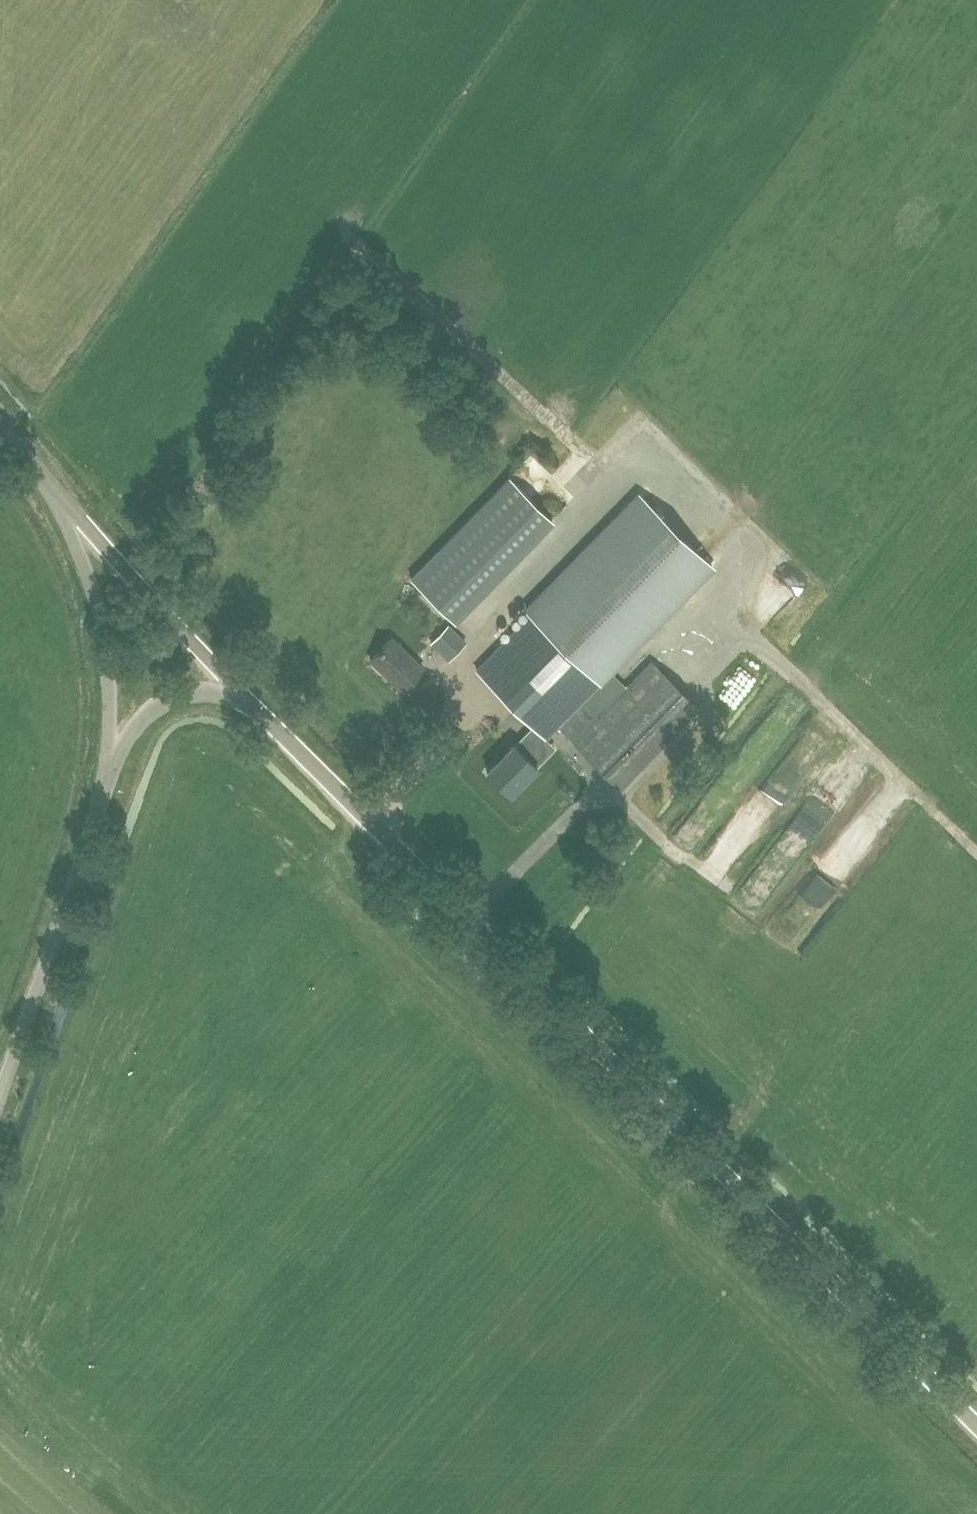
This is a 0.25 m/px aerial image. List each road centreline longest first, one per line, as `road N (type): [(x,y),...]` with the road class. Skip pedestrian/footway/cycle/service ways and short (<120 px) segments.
road 1 (unclassified): [(976,1421),(252,705)]
road 2 (unclassified): [(0,1093),(107,772)]
road 3 (unclassified): [(252,705),(59,498)]
road 4 (unclassified): [(59,498),(108,687),(107,772)]
road 5 (unclassified): [(107,772),(131,733),(166,705),(215,696),(252,705)]

